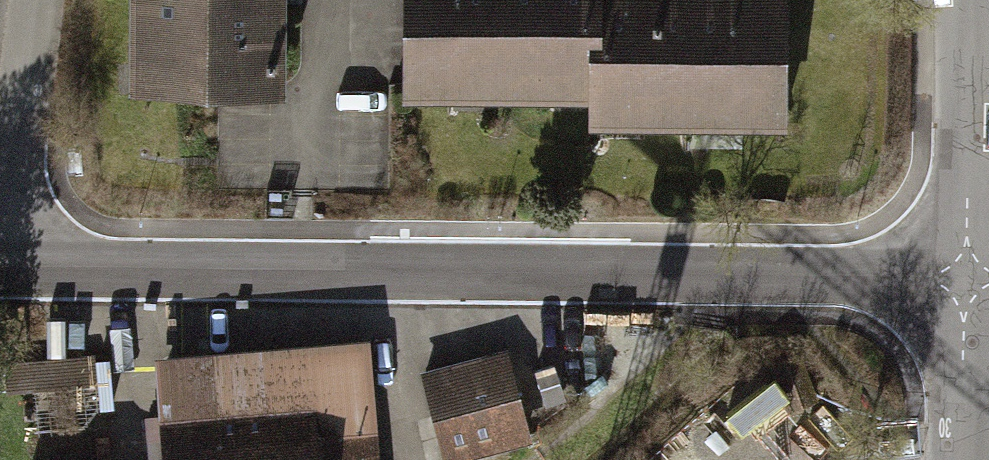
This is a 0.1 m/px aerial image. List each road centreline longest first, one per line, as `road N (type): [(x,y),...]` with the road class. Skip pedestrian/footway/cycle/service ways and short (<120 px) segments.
road 1 (residential): [(7,272),(970,284)]
road 2 (residential): [(970,284),(966,0)]
road 3 (residential): [(34,0),(7,272)]
road 4 (residential): [(965,459),(970,284)]

